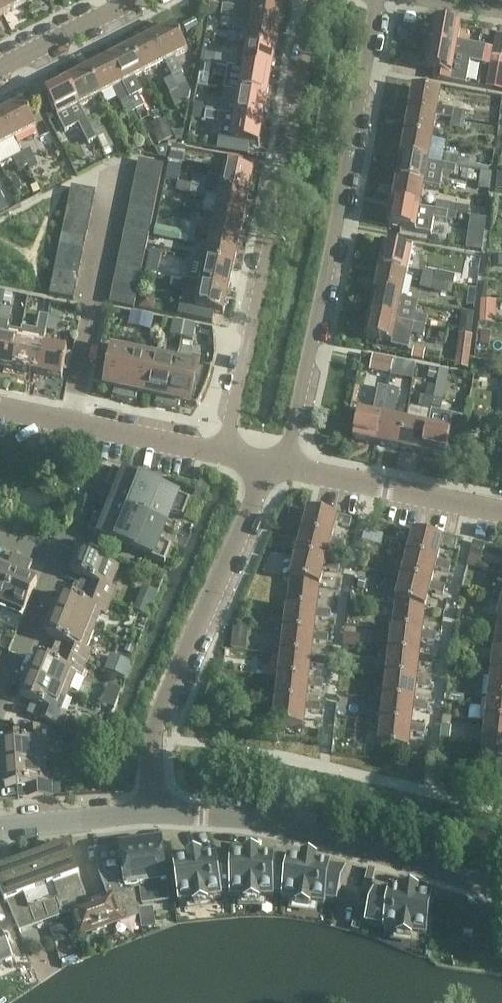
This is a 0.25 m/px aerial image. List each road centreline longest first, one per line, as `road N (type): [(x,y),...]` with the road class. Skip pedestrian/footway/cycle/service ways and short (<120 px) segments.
road 1 (residential): [(283,464),(377,0)]
road 2 (residential): [(314,0),(223,451)]
road 3 (residential): [(153,811),(152,735),(262,480),(283,464)]
road 4 (tertiary): [(153,811),(272,825),(501,889)]
road 5 (residential): [(0,404),(223,451)]
road 6 (residential): [(283,464),(501,509)]
road 7 (residential): [(0,683),(19,658),(59,559),(0,535)]
road 8 (tertiary): [(0,823),(153,811)]
road 9 (residential): [(0,64),(128,0)]

